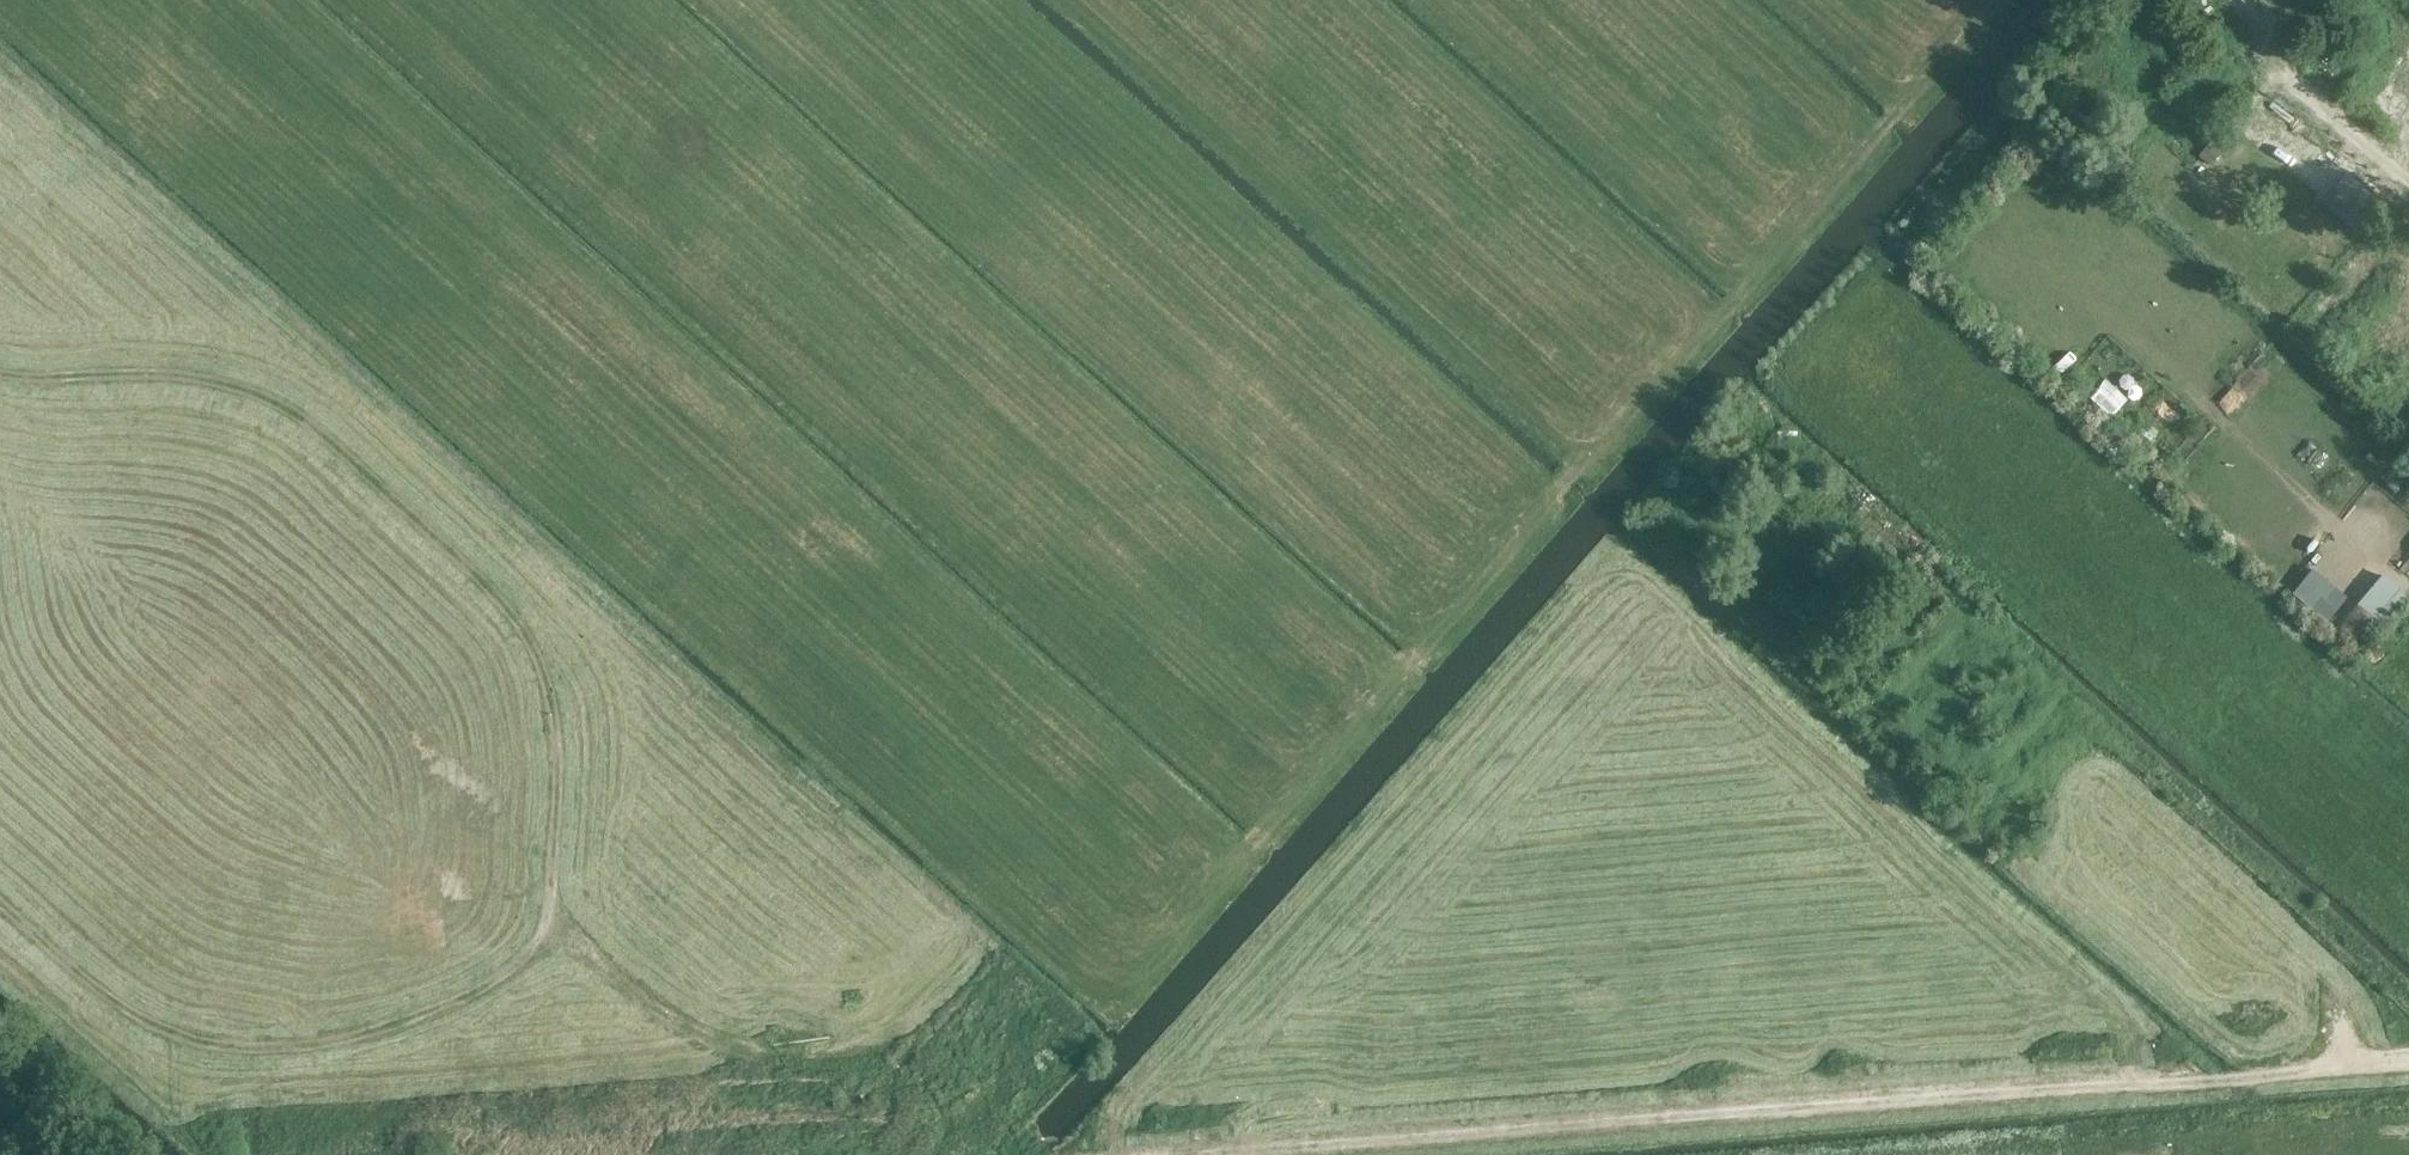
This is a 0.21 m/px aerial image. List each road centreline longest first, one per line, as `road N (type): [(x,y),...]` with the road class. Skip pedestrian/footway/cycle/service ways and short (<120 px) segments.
road 1 (track): [(0,904),(98,993),(201,1041),(312,1050),(475,993),(548,932),(568,733),(529,631),(292,407),(196,379),(30,381),(0,373)]
road 2 (track): [(2198,397),(2408,587)]
road 3 (track): [(2408,1076),(2264,1090)]

